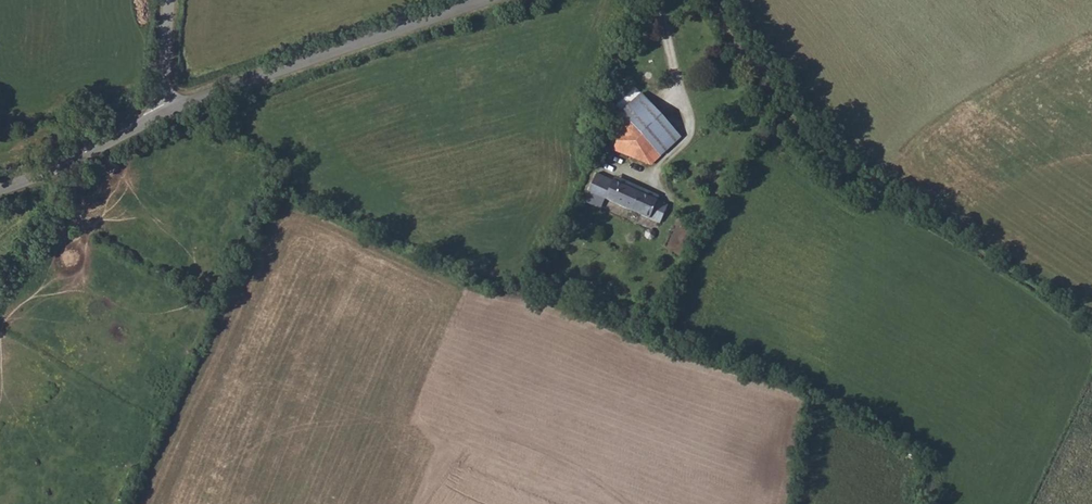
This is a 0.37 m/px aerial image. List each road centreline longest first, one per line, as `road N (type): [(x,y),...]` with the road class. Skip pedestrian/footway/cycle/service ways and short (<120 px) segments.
road 1 (track): [(1091,325),(845,171),(789,111),(715,0)]
road 2 (tertiary): [(173,110),(487,0)]
road 3 (tertiary): [(0,188),(58,169),(173,110)]

